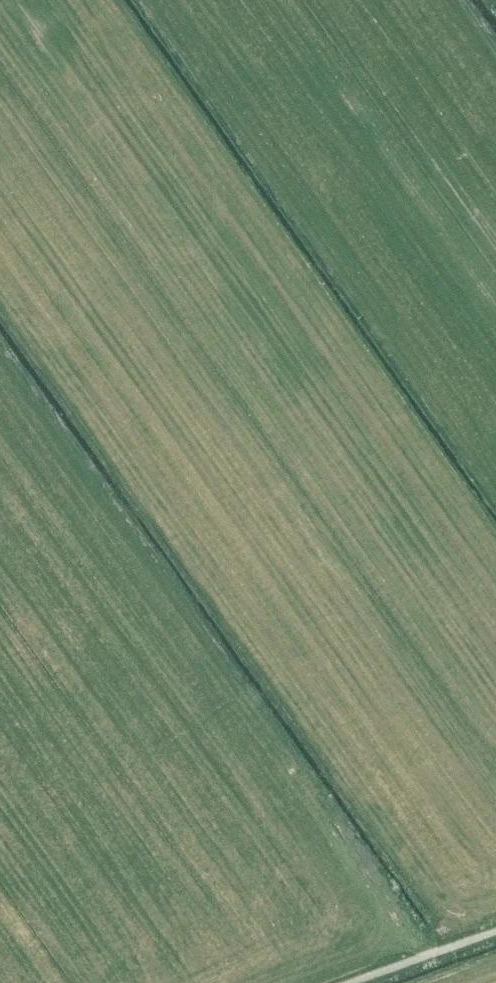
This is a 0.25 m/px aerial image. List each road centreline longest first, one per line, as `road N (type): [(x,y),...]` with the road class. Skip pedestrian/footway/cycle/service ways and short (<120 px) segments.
road 1 (track): [(495,935),(361,982)]

